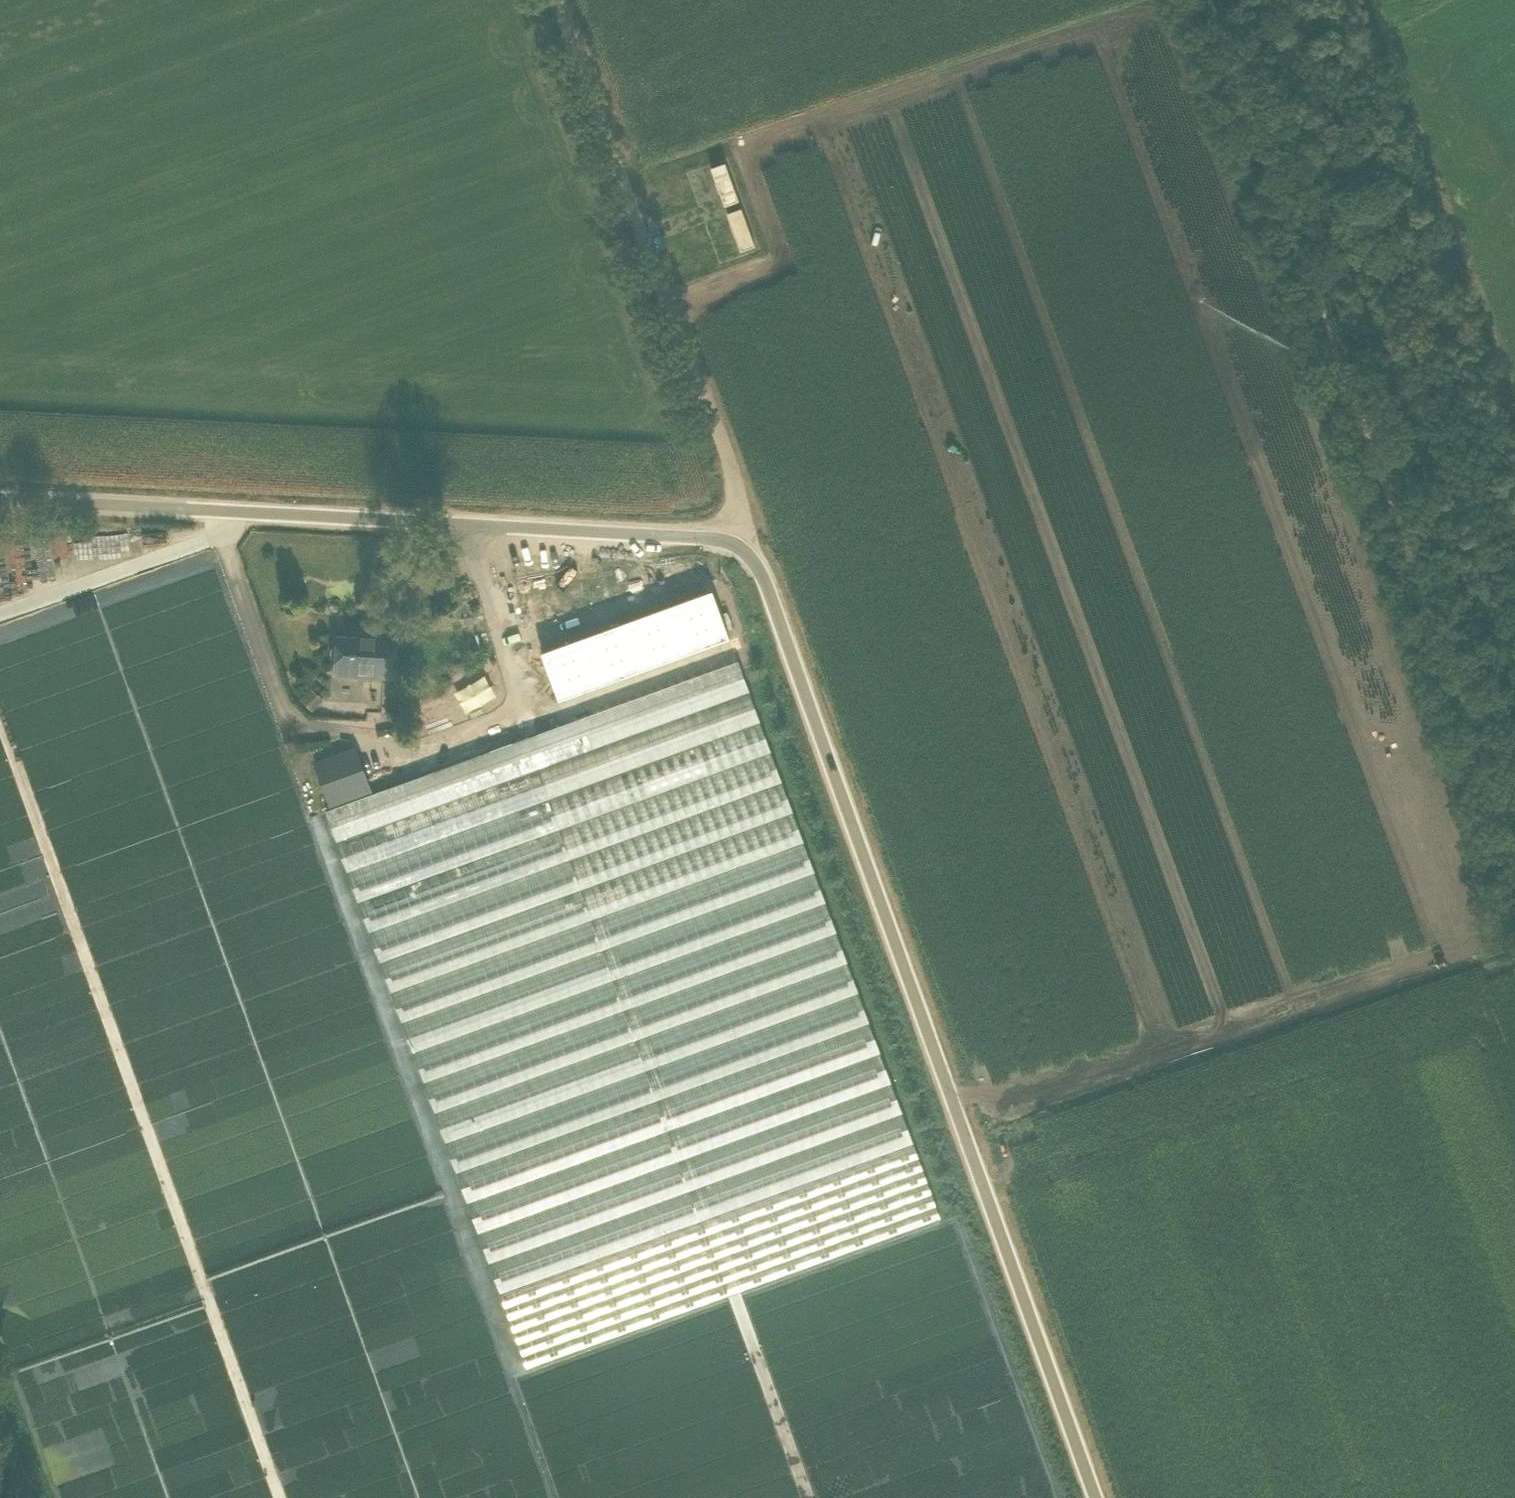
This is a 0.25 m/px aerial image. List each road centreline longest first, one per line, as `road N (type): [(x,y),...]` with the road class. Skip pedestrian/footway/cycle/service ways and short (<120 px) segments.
road 1 (unclassified): [(1093,1497),(769,593),(737,546)]
road 2 (unclassified): [(0,498),(737,546)]
road 3 (track): [(737,546),(740,504),(557,0)]
road 4 (track): [(0,1381),(43,1497)]

